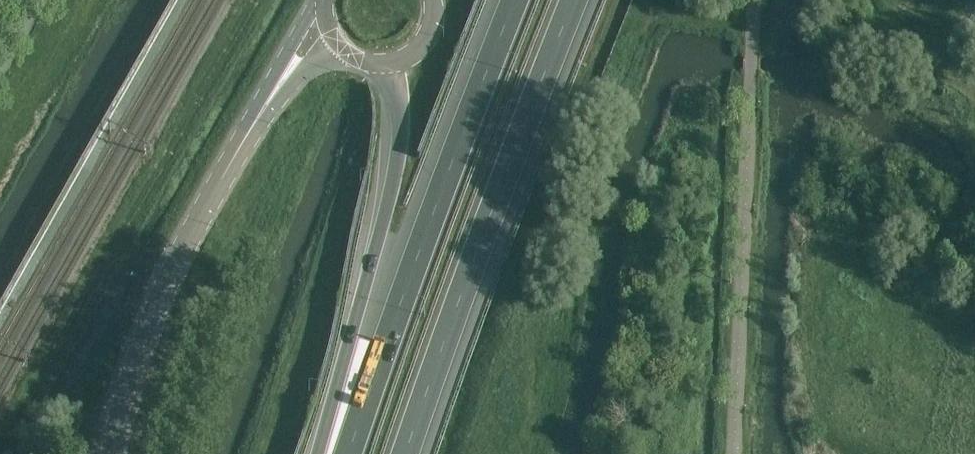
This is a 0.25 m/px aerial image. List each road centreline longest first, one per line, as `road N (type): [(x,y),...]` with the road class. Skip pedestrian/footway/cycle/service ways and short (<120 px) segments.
road 1 (trunk): [(513,0),(349,453)]
road 2 (trunk): [(409,453),(572,0)]
road 3 (trunk): [(390,67),(401,111),(392,185),(324,453)]
road 4 (tertiary): [(224,173),(142,348),(111,453)]
road 5 (tertiary): [(319,0),(224,173)]
road 6 (tertiary): [(224,173),(311,62),(341,51)]

